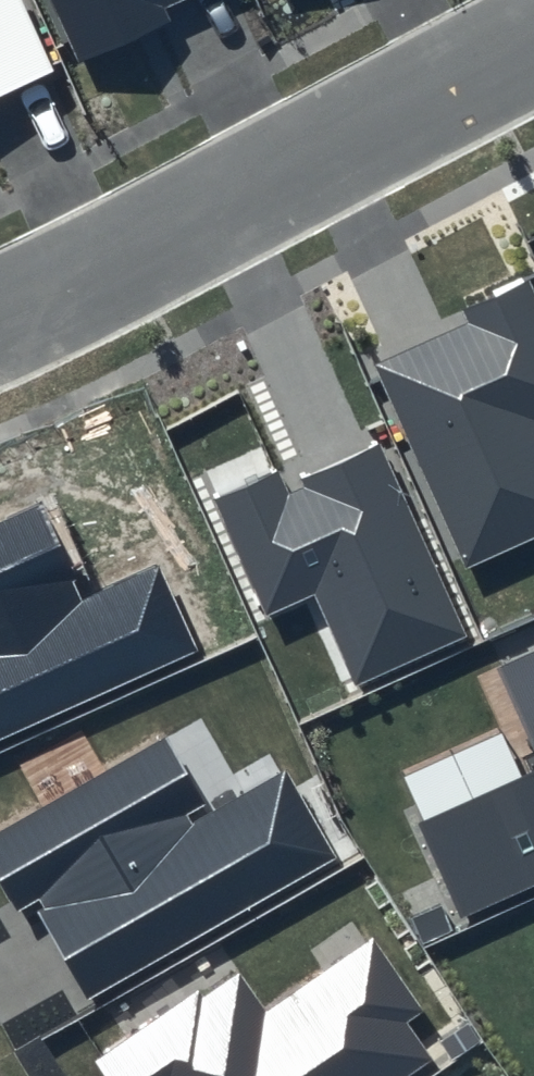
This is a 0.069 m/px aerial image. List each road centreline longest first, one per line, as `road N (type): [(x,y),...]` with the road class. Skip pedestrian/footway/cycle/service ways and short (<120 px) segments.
road 1 (residential): [(533,44),(147,246),(0,313)]

